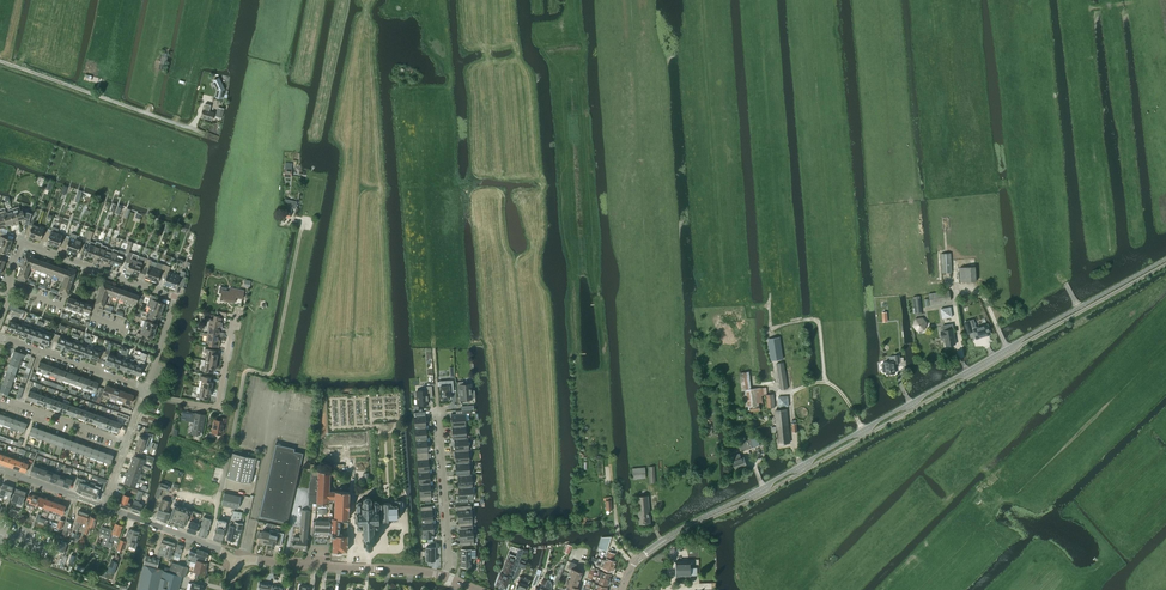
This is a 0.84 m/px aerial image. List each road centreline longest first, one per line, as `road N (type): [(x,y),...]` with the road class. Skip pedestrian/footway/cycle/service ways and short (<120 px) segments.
road 1 (tertiary): [(621,589),(635,562),(663,539),(1165,258)]
road 2 (residential): [(146,389),(177,297),(21,242),(0,325)]
road 3 (tertiary): [(445,578),(235,561)]
road 4 (track): [(195,131),(0,62)]
road 5 (residential): [(445,578),(437,383)]
road 6 (residential): [(144,395),(219,406),(237,305)]
road 7 (residential): [(146,389),(0,338)]
road 8 (tertiary): [(235,561),(103,507)]
road 9 (residential): [(126,443),(0,404)]

